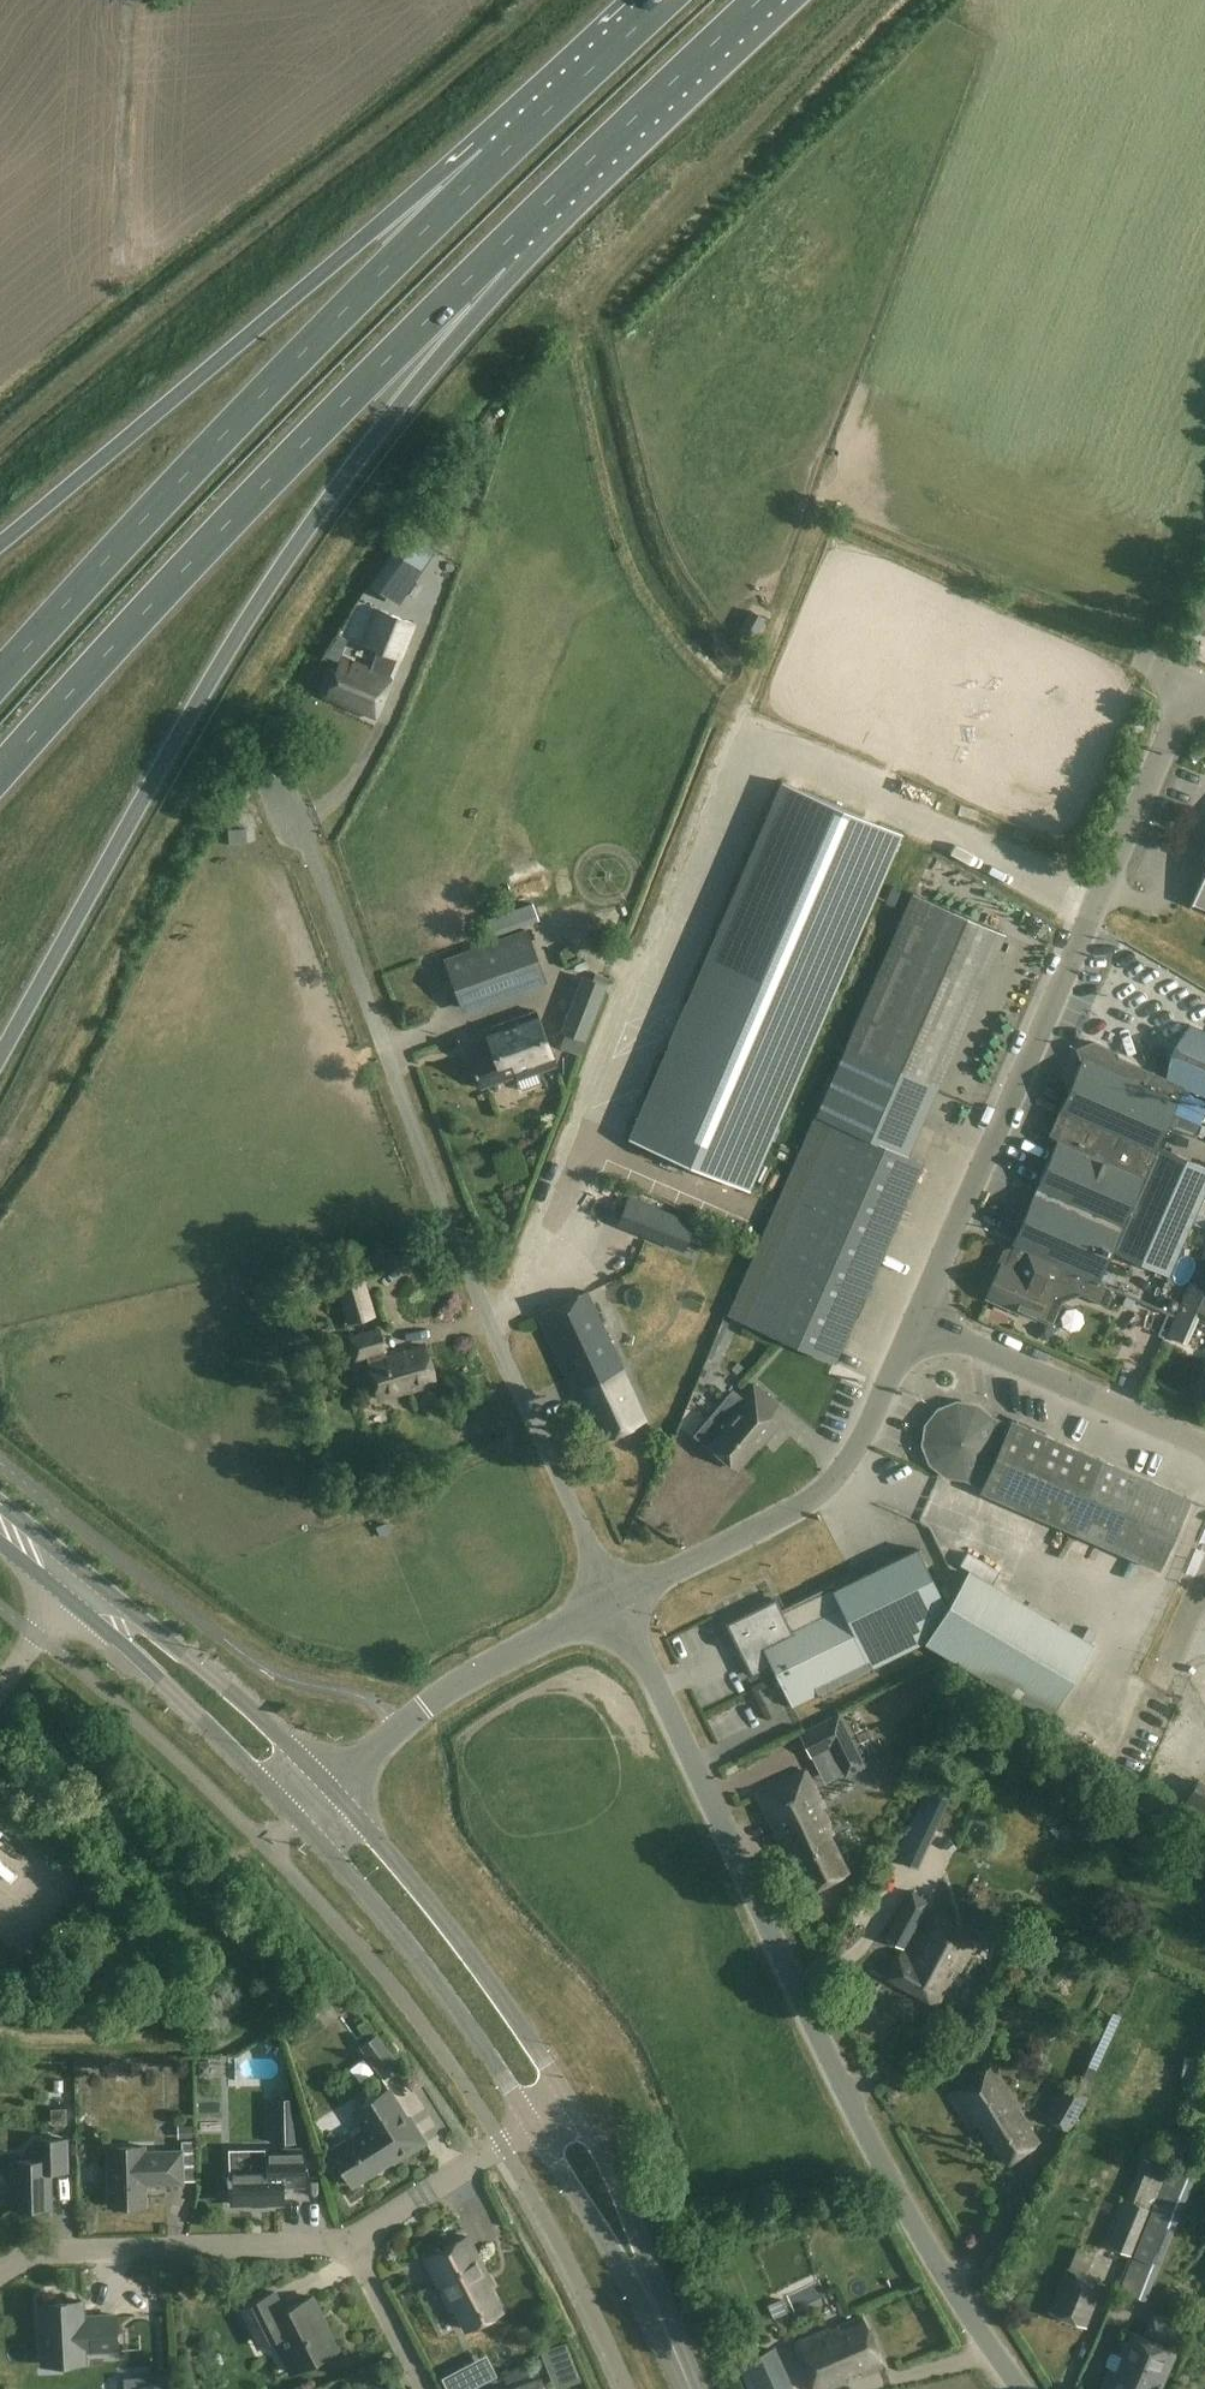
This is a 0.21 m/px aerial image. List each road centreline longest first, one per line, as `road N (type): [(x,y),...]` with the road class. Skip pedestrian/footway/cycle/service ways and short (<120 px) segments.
road 1 (trunk): [(0,1060),(215,675),(494,255)]
road 2 (residential): [(1022,2388),(945,2275),(854,2107),(617,1601)]
road 3 (residential): [(617,1601),(466,1264),(290,797)]
road 4 (trunk): [(0,777),(494,255)]
road 5 (trunk): [(496,162),(161,501),(0,680)]
road 6 (unclassified): [(921,1322),(1185,680)]
road 7 (trunk): [(496,162),(370,234),(0,544)]
road 8 (secondary): [(331,1791),(207,1671),(0,1505)]
road 9 (unclassified): [(617,1601),(819,1500),(862,1442),(921,1322)]
road 10 (secondary): [(0,1545),(108,1633),(303,1815)]
road 11 (secondary): [(569,2094),(446,1928),(331,1791)]
road 12 (secondary): [(303,1815),(533,2120)]
road 13 (trunk): [(494,255),(767,0)]
road 14 (residential): [(0,2273),(37,2254),(283,2249),(348,2240)]
road 15 (unclassified): [(331,1791),(425,1706),(617,1601)]
road 16 (unclassified): [(921,1322),(1204,1443)]
road 17 (secondary): [(679,2363),(613,2181),(569,2094)]
road 18 (secondary): [(533,2120),(679,2363)]
road 19 (track): [(130,0),(118,274)]
road 20 (trunk): [(669,0),(496,162)]
road 21 (residential): [(348,2240),(533,2120)]
road 22 (residential): [(427,2388),(348,2240)]

